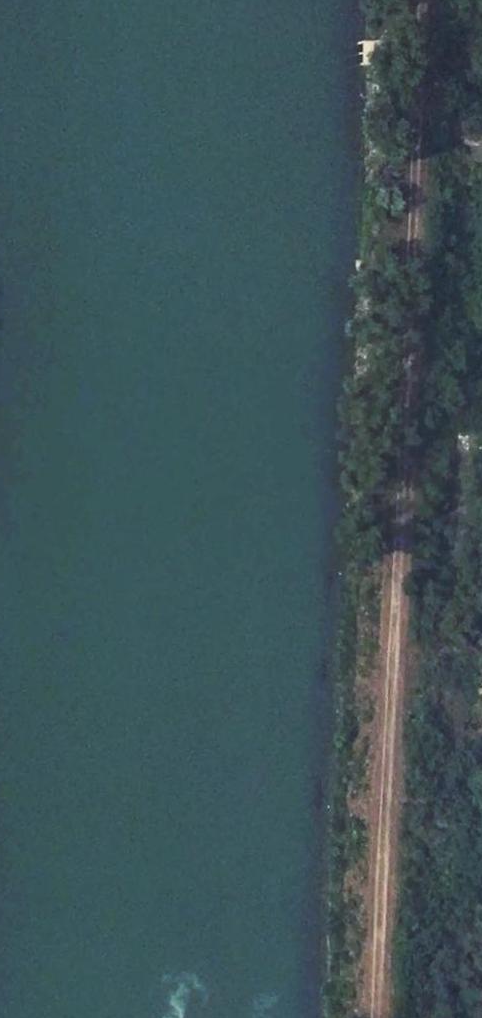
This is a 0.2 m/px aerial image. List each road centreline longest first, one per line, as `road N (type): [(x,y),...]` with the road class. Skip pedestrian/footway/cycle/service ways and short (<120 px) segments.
road 1 (track): [(383,1017),(419,0)]

